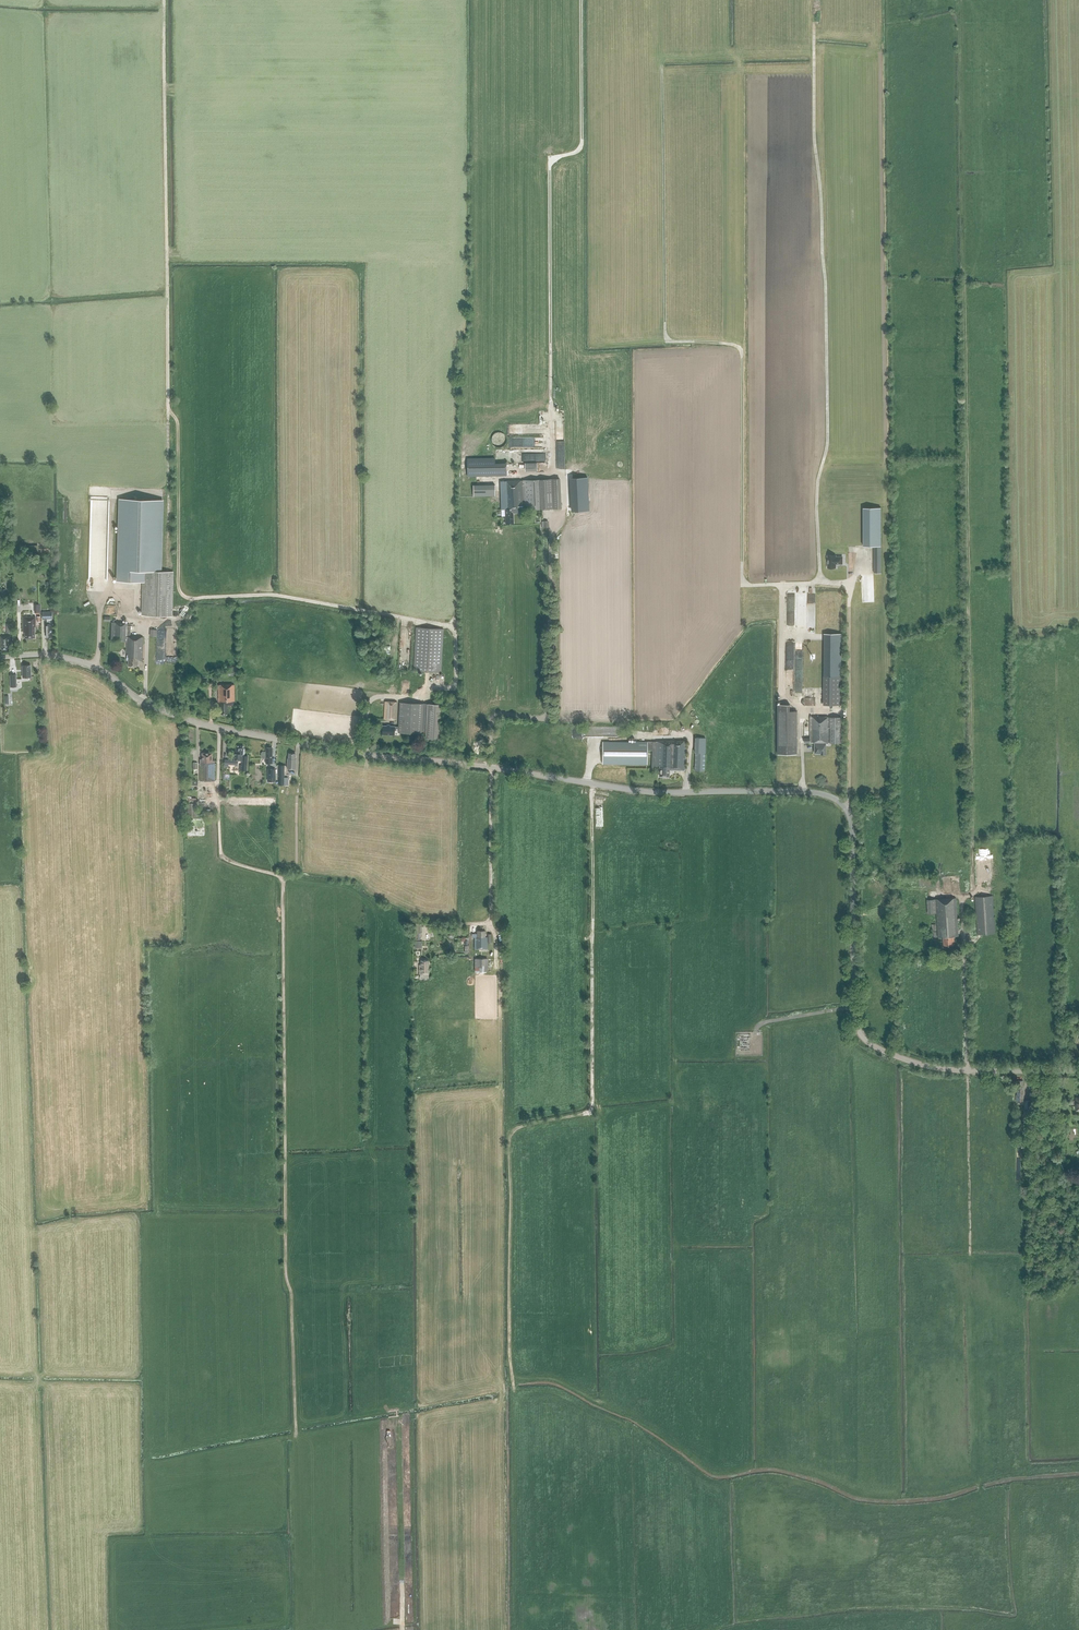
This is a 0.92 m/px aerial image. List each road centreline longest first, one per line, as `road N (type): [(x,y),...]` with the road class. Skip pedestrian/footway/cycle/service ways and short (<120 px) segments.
road 1 (tertiary): [(1078,1068),(947,1069),(865,1040),(854,1020),(851,824),(829,796),(645,792),(352,753),(187,720),(83,662),(0,657)]
road 2 (track): [(551,519),(551,711),(502,714),(494,723),(492,922),(428,927)]
road 3 (track): [(842,804),(849,783),(849,582)]

